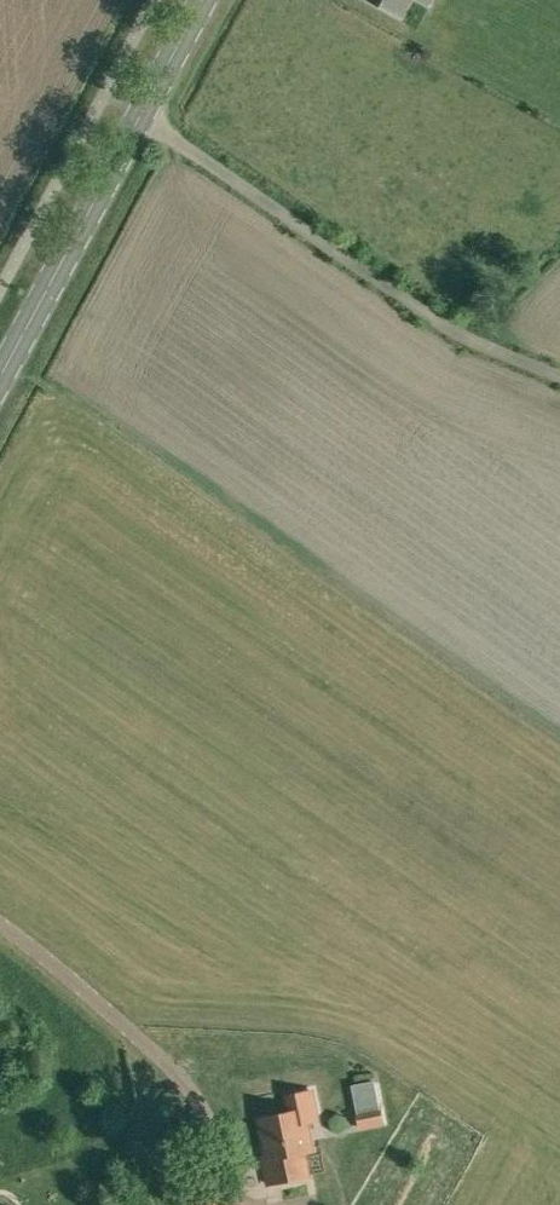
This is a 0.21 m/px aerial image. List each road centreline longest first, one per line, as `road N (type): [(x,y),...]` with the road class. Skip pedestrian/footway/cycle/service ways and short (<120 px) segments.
road 1 (track): [(139,121),(425,318),(559,371)]
road 2 (secondary): [(0,378),(206,0)]
road 3 (track): [(0,926),(50,957),(174,1067),(233,1163),(243,1204)]

